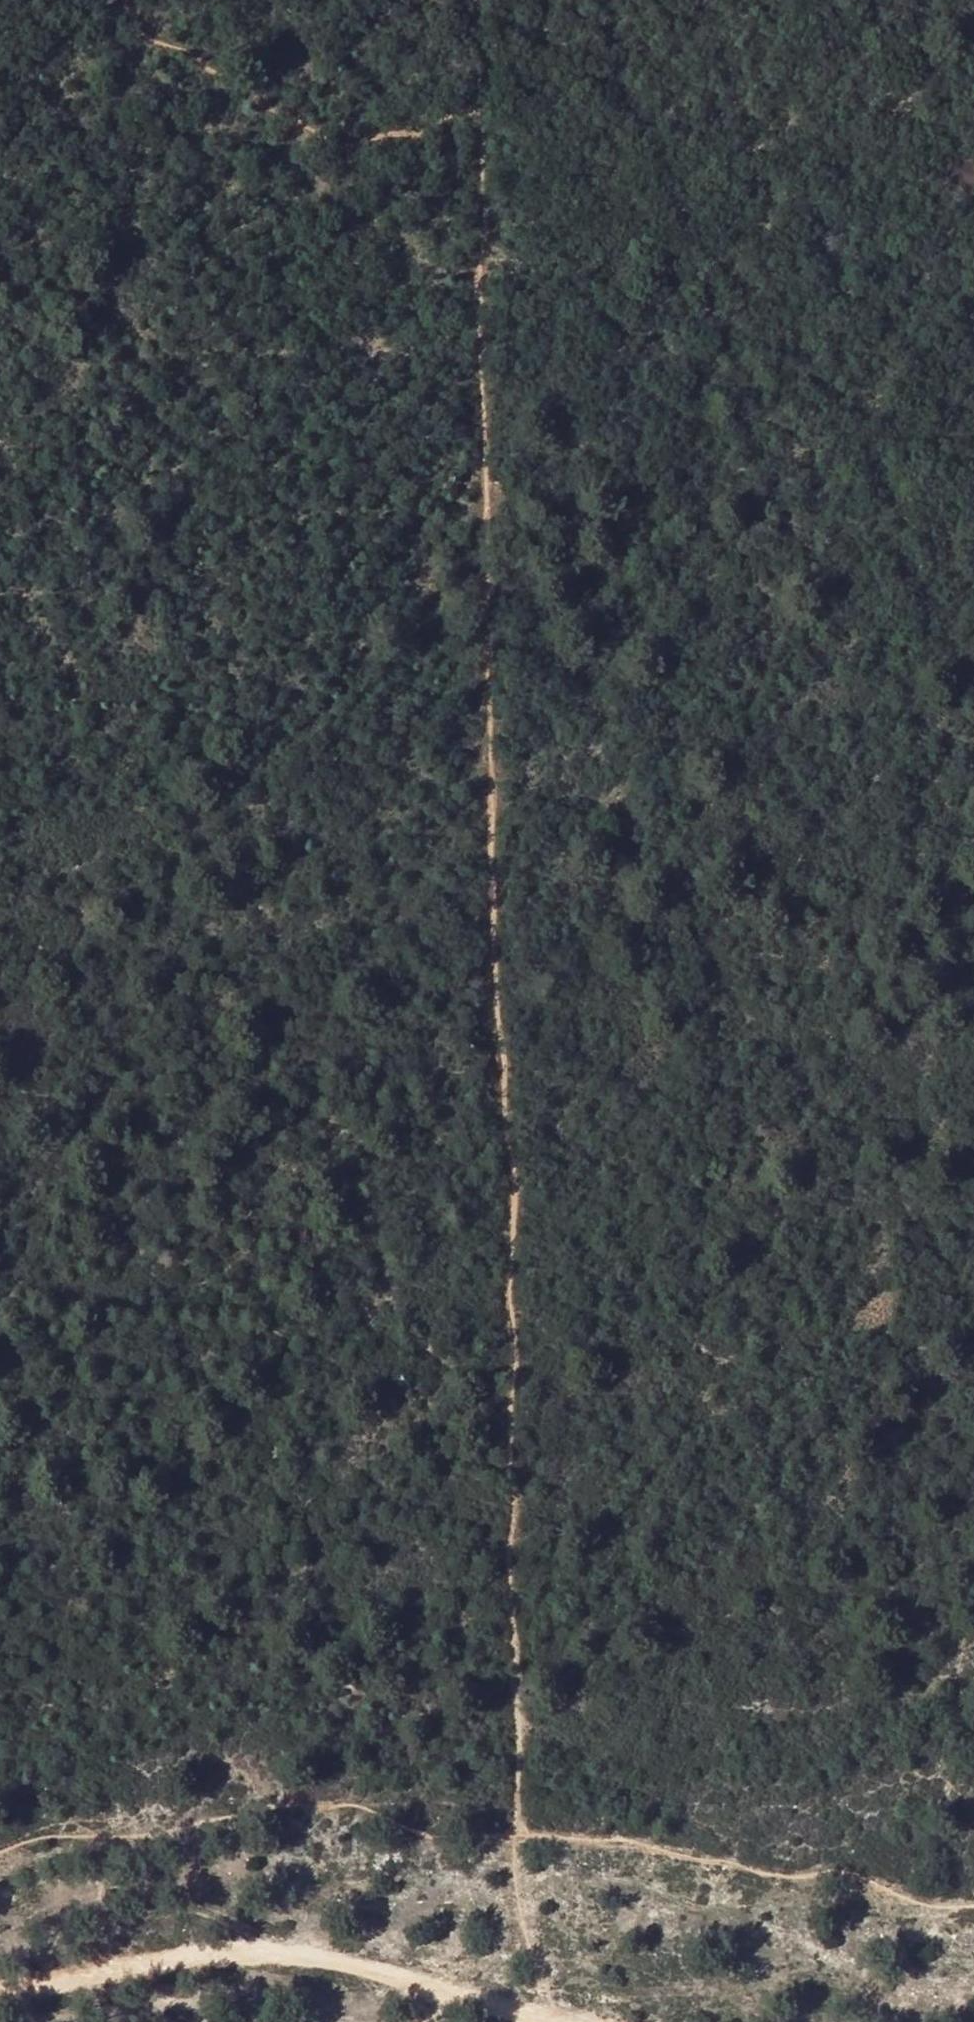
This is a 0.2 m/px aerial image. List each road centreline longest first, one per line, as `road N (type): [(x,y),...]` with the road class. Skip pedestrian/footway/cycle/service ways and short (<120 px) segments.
road 1 (track): [(580,2021),(345,1963),(184,1963),(0,1990)]

